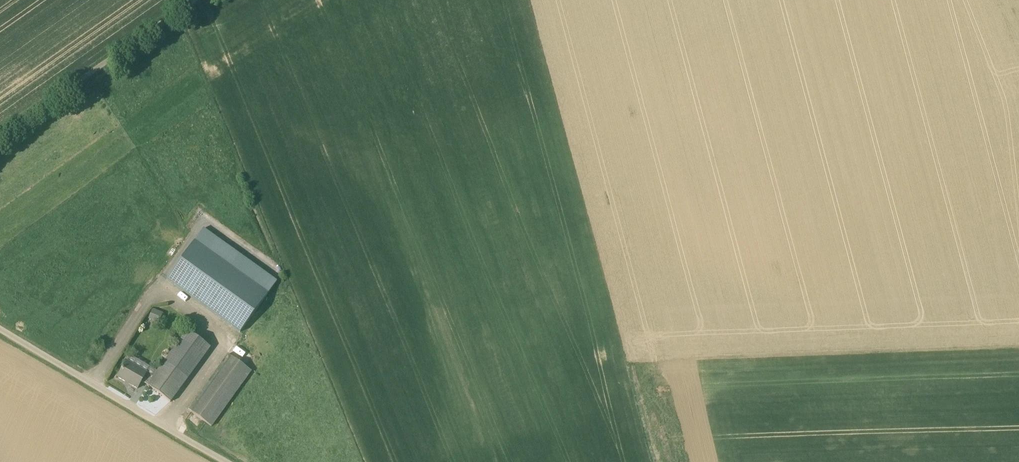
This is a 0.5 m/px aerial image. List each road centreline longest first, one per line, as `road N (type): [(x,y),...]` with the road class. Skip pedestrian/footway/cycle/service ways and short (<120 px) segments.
road 1 (unclassified): [(238,461),(0,326)]
road 2 (unclassified): [(0,138),(198,0)]

